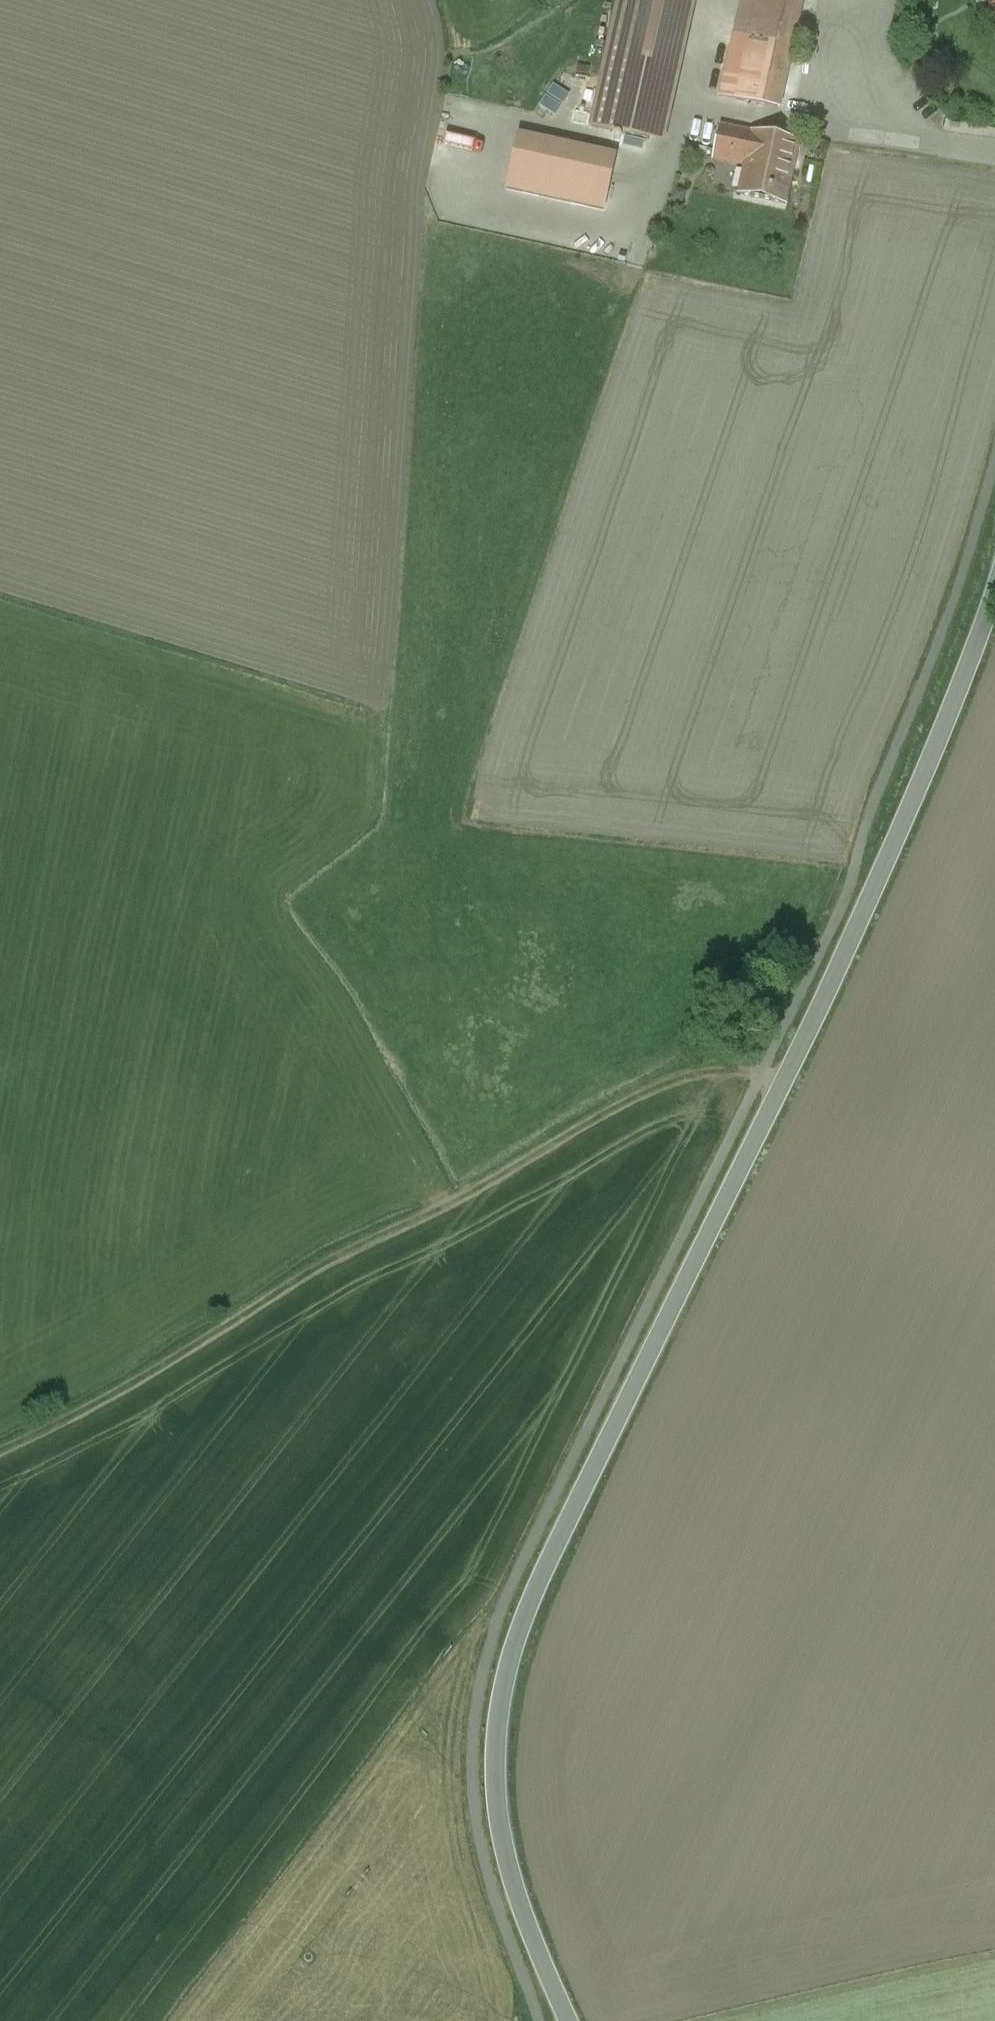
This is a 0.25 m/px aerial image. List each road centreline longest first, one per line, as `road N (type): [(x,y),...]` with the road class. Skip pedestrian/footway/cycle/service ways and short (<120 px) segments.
road 1 (secondary): [(567,2020),(520,1909),(499,1827),(496,1736),(513,1650),(855,932),(994,591)]
road 2 (track): [(0,1446),(300,1278),(710,1064),(786,1077)]

